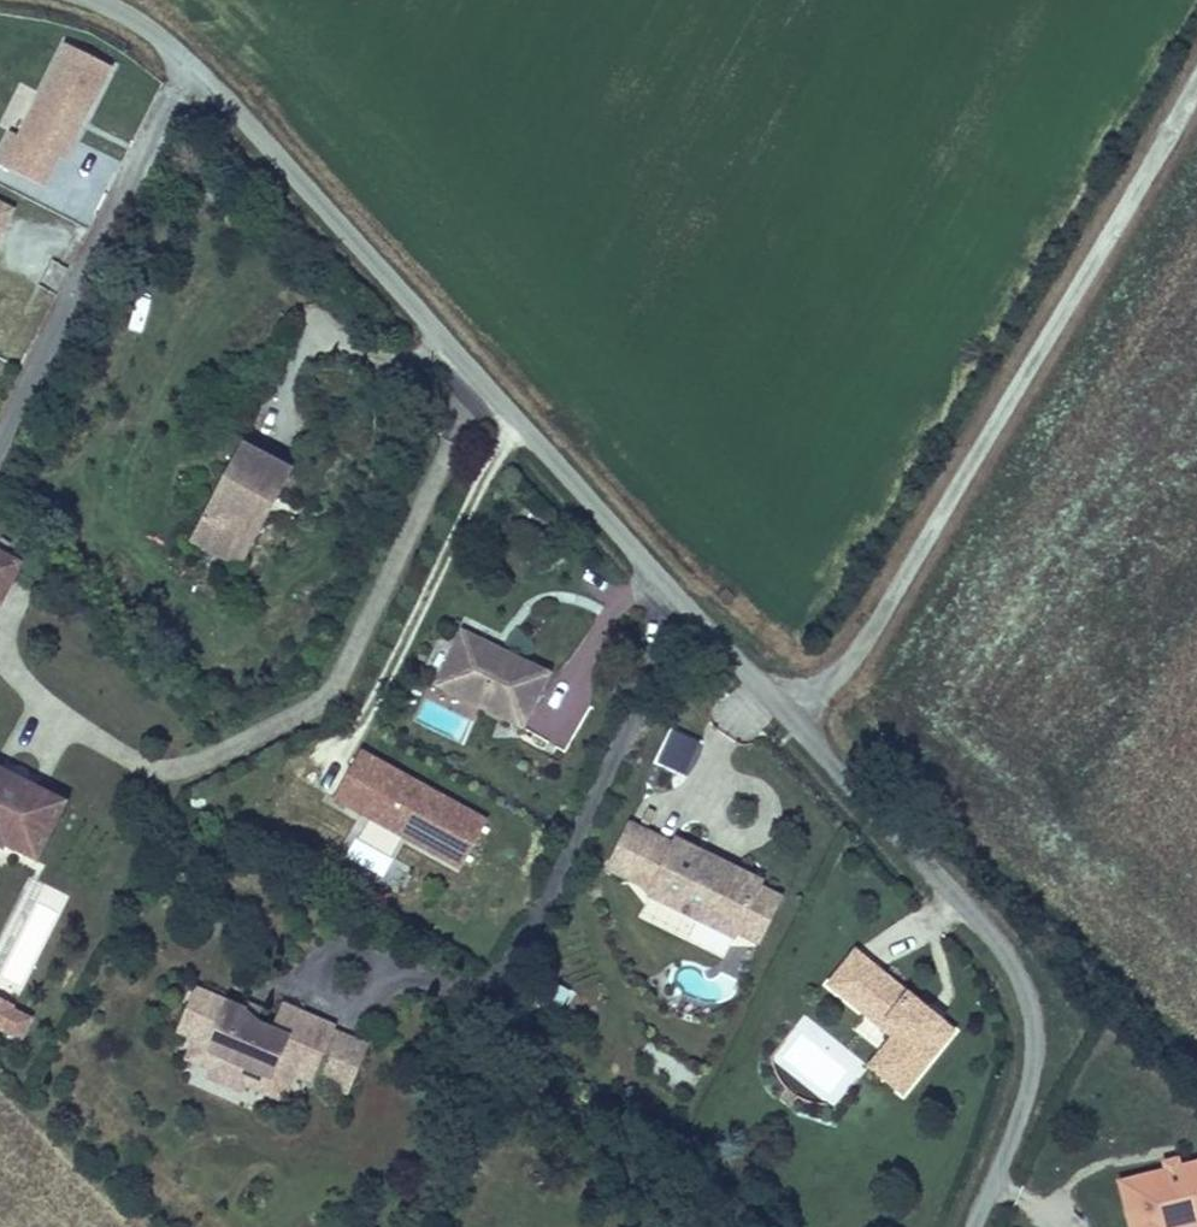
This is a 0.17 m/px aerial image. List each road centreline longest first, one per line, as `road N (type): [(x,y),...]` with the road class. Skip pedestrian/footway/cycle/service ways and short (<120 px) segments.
road 1 (unclassified): [(97,0),(168,44),(217,90),(793,717)]
road 2 (unclassified): [(793,717),(858,650),(891,599),(1196,83)]
road 3 (unclassified): [(793,717),(996,936),(1019,975),(1036,1036),(1032,1069),(974,1226)]

